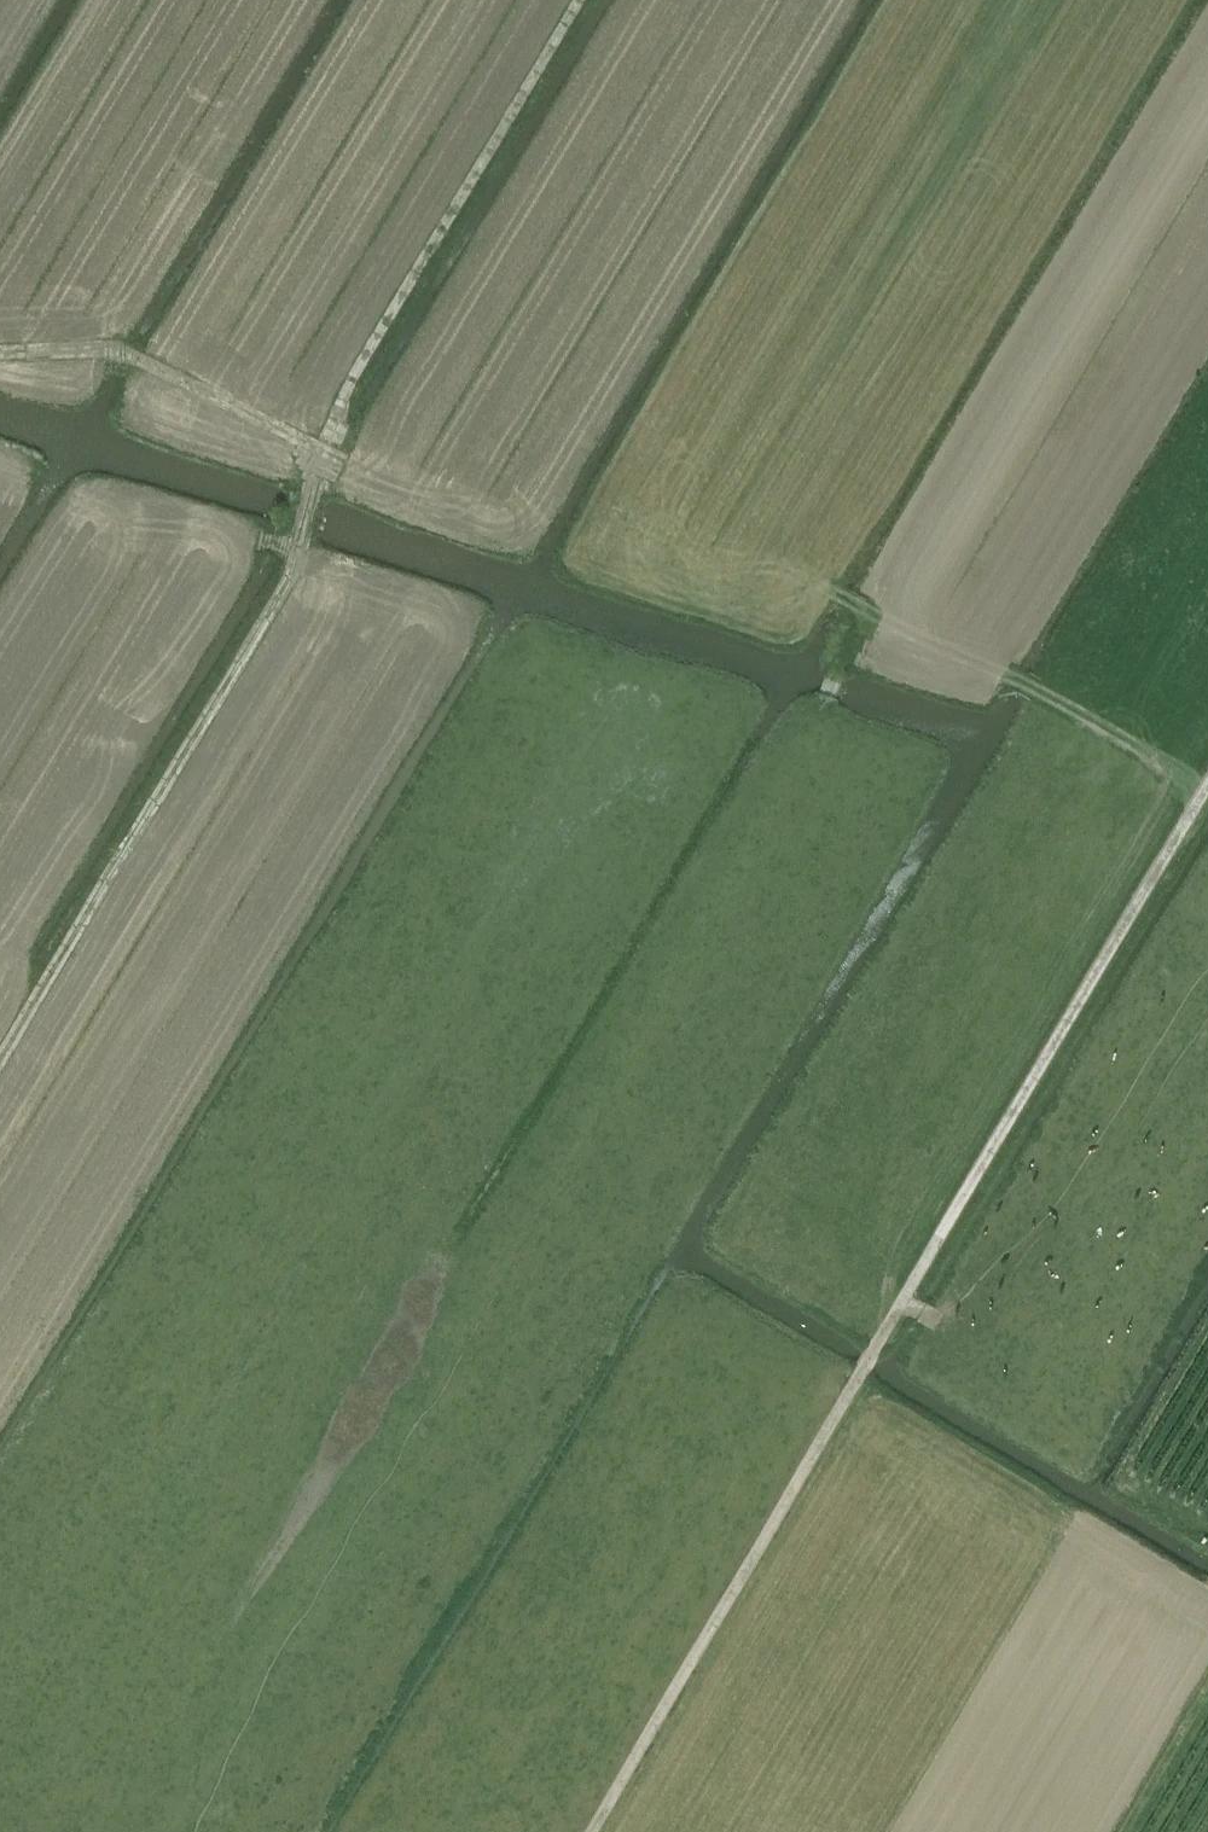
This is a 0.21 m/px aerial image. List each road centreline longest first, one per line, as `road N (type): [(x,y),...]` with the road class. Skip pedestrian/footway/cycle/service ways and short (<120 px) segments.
road 1 (track): [(0,1050),(98,892),(291,536),(366,355),(585,0)]
road 2 (track): [(577,1831),(1129,950),(1207,808)]
road 3 (track): [(1127,1831),(1207,1686)]

